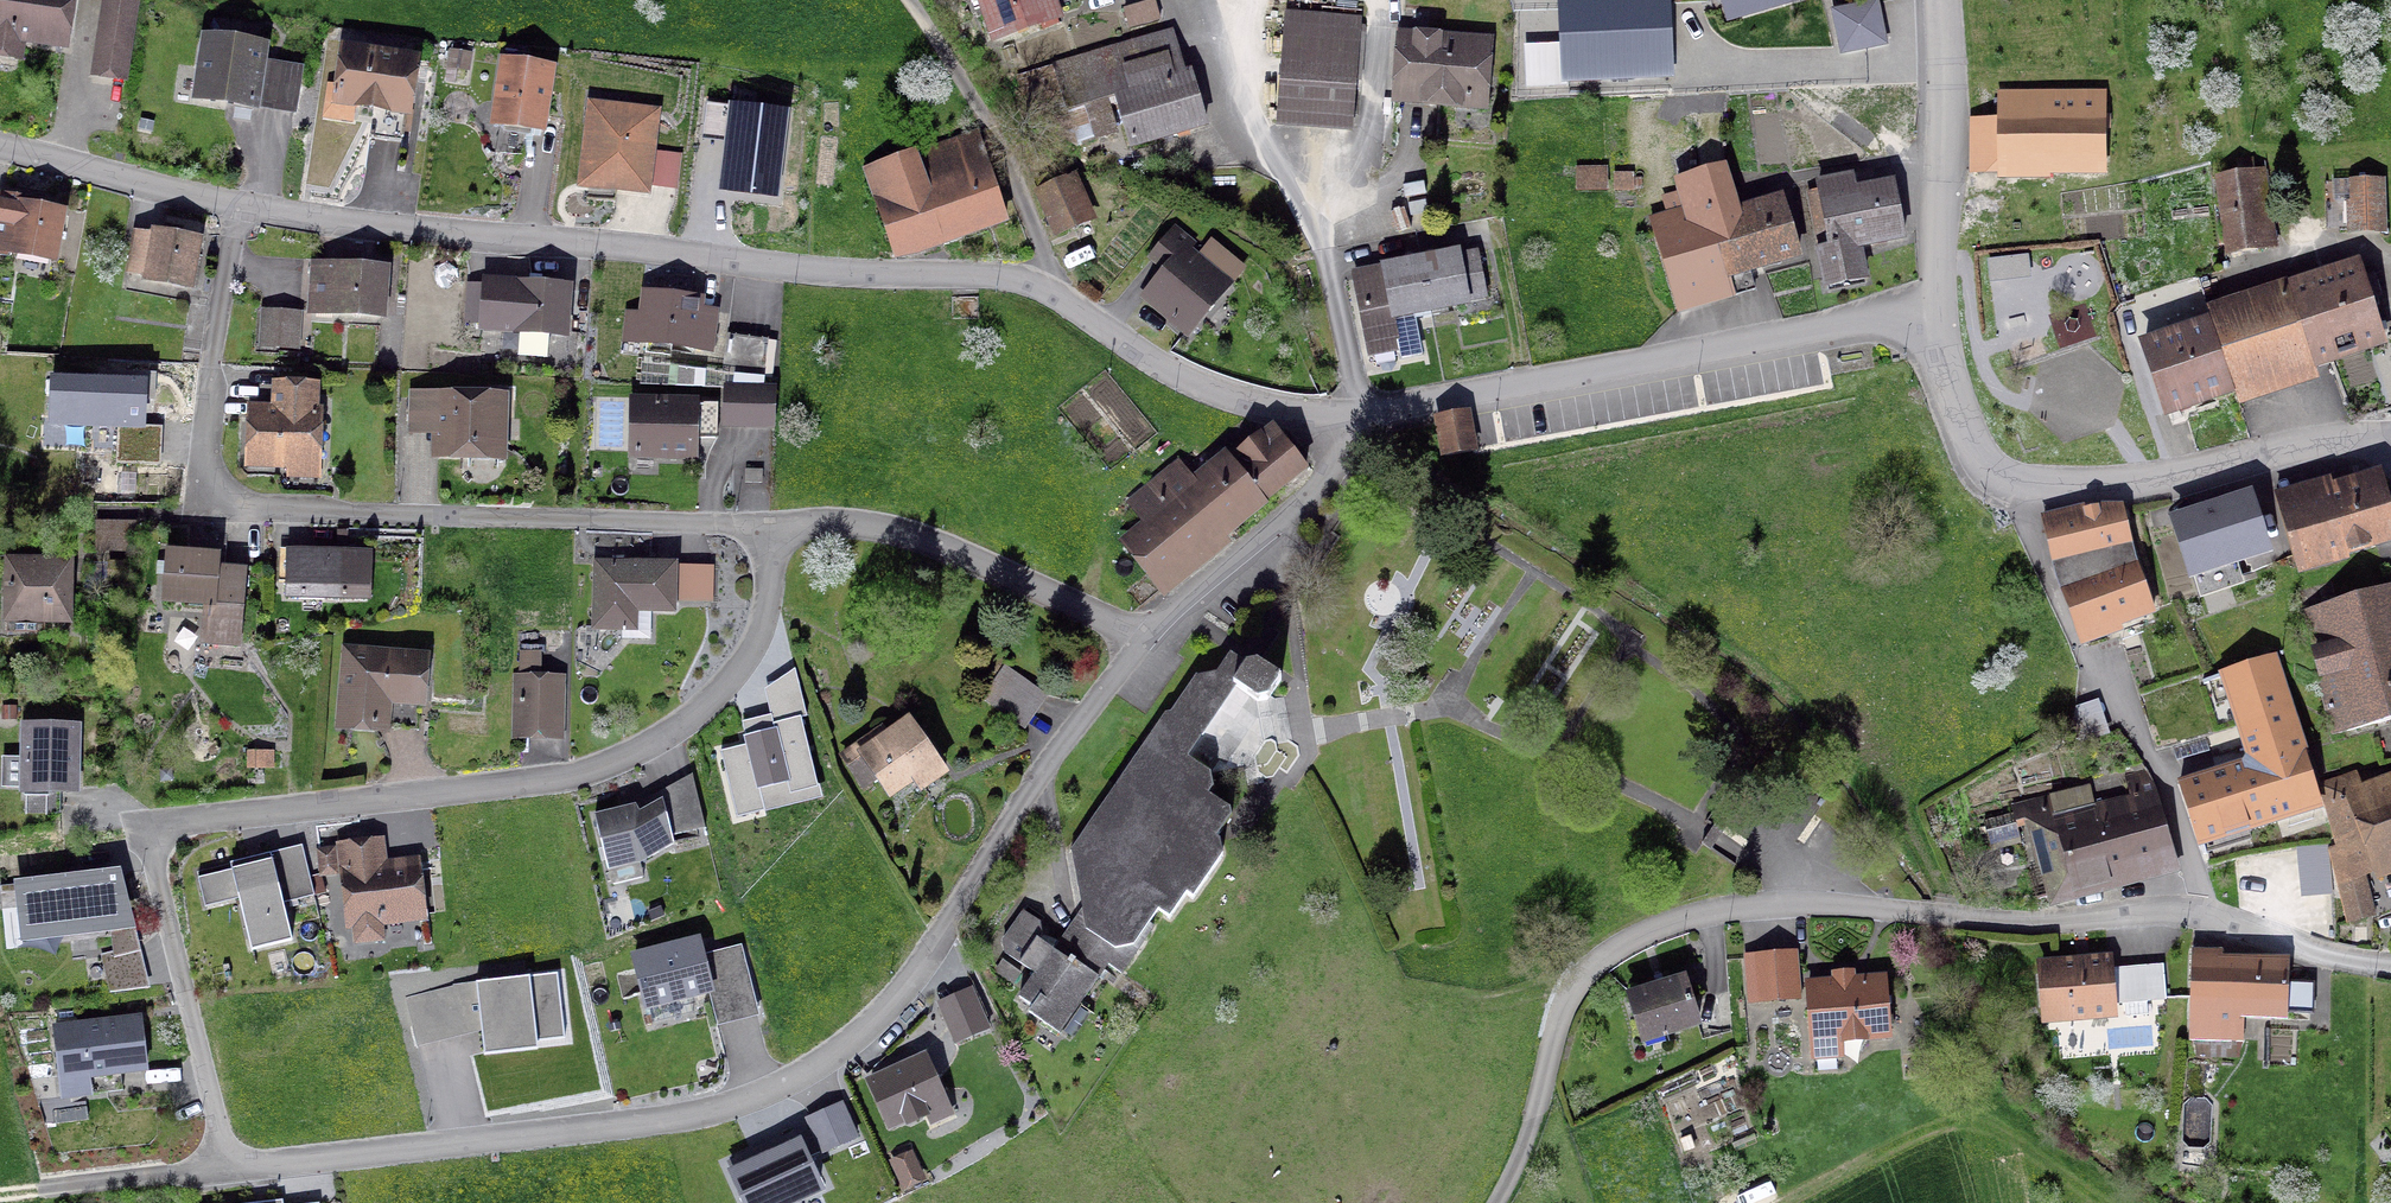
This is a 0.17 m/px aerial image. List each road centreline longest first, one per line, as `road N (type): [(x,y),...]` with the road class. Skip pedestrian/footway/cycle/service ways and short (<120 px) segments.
road 1 (residential): [(1353,432),(1195,383),(1019,280),(857,274),(377,229),(236,206)]
road 2 (residential): [(1141,642),(901,992),(808,1071),(699,1116),(228,1175)]
road 3 (residential): [(770,525),(769,583),(750,655),(693,717),(655,742),(572,775),(146,833),(228,1175)]
road 4 (residential): [(1543,1081),(1568,1003),(1594,964),(1659,926),(1754,905),(2026,921),(2183,911),(2390,968)]
road 5 (residential): [(236,206),(205,441),(207,472),(232,502),(770,525)]
road 6 (residential): [(1941,313),(1399,407),(1353,432)]
road 7 (residential): [(2390,450),(2326,449),(2112,483),(2017,483),(1993,471),(1968,435),(1941,313)]
road 8 (residential): [(1141,642),(894,531),(770,525)]
road 9 (track): [(910,0),(1011,165),(1056,295)]
road 10 (residential): [(1941,313),(1942,0)]
road 11 (residential): [(1353,432),(1319,485),(1141,642)]
road 12 (residential): [(236,206),(0,146)]
road 13 (residential): [(228,1175),(56,1193)]
road 14 (unclassified): [(1495,1202),(1543,1081)]

